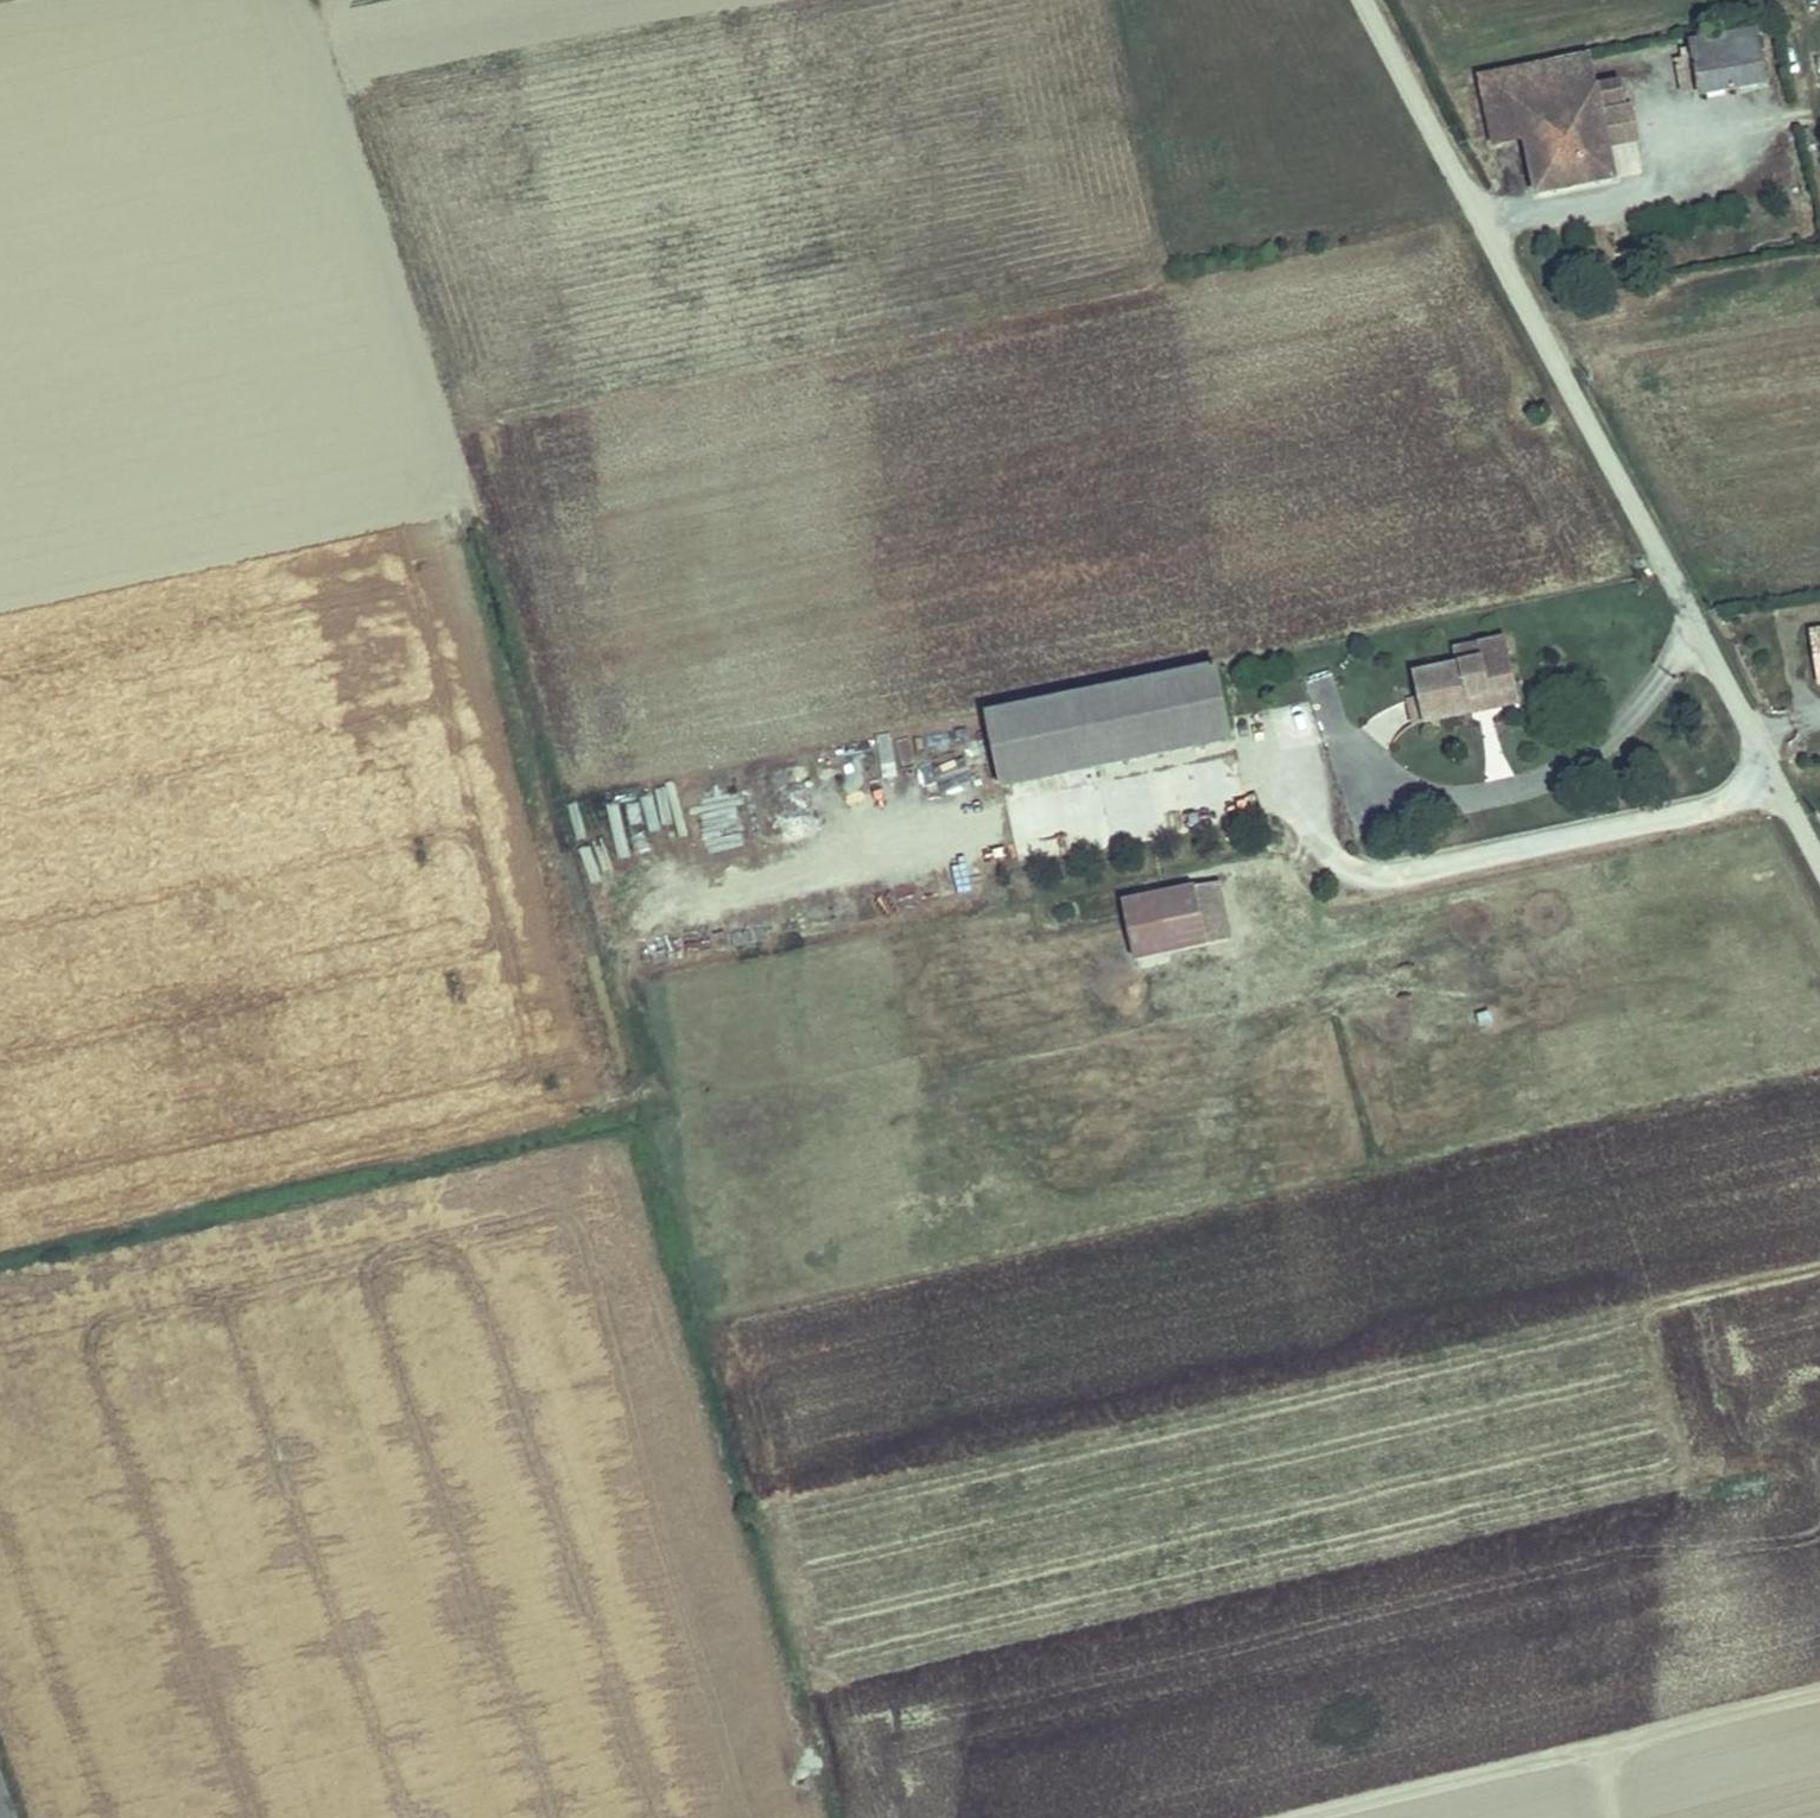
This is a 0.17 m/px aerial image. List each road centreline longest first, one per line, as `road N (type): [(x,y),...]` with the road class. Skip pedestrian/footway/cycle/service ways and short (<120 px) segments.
road 1 (unclassified): [(1363,0),(1819,868)]

